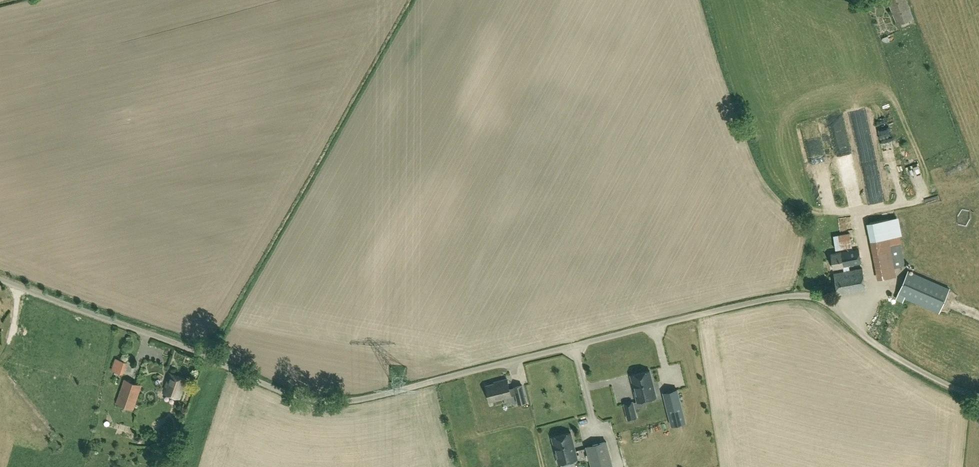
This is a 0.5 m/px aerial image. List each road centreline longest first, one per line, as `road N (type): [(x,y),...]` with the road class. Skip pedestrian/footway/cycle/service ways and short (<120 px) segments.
road 1 (unclassified): [(978,393),(855,327),(828,302),(796,296),(376,396),(309,399),(0,279)]

